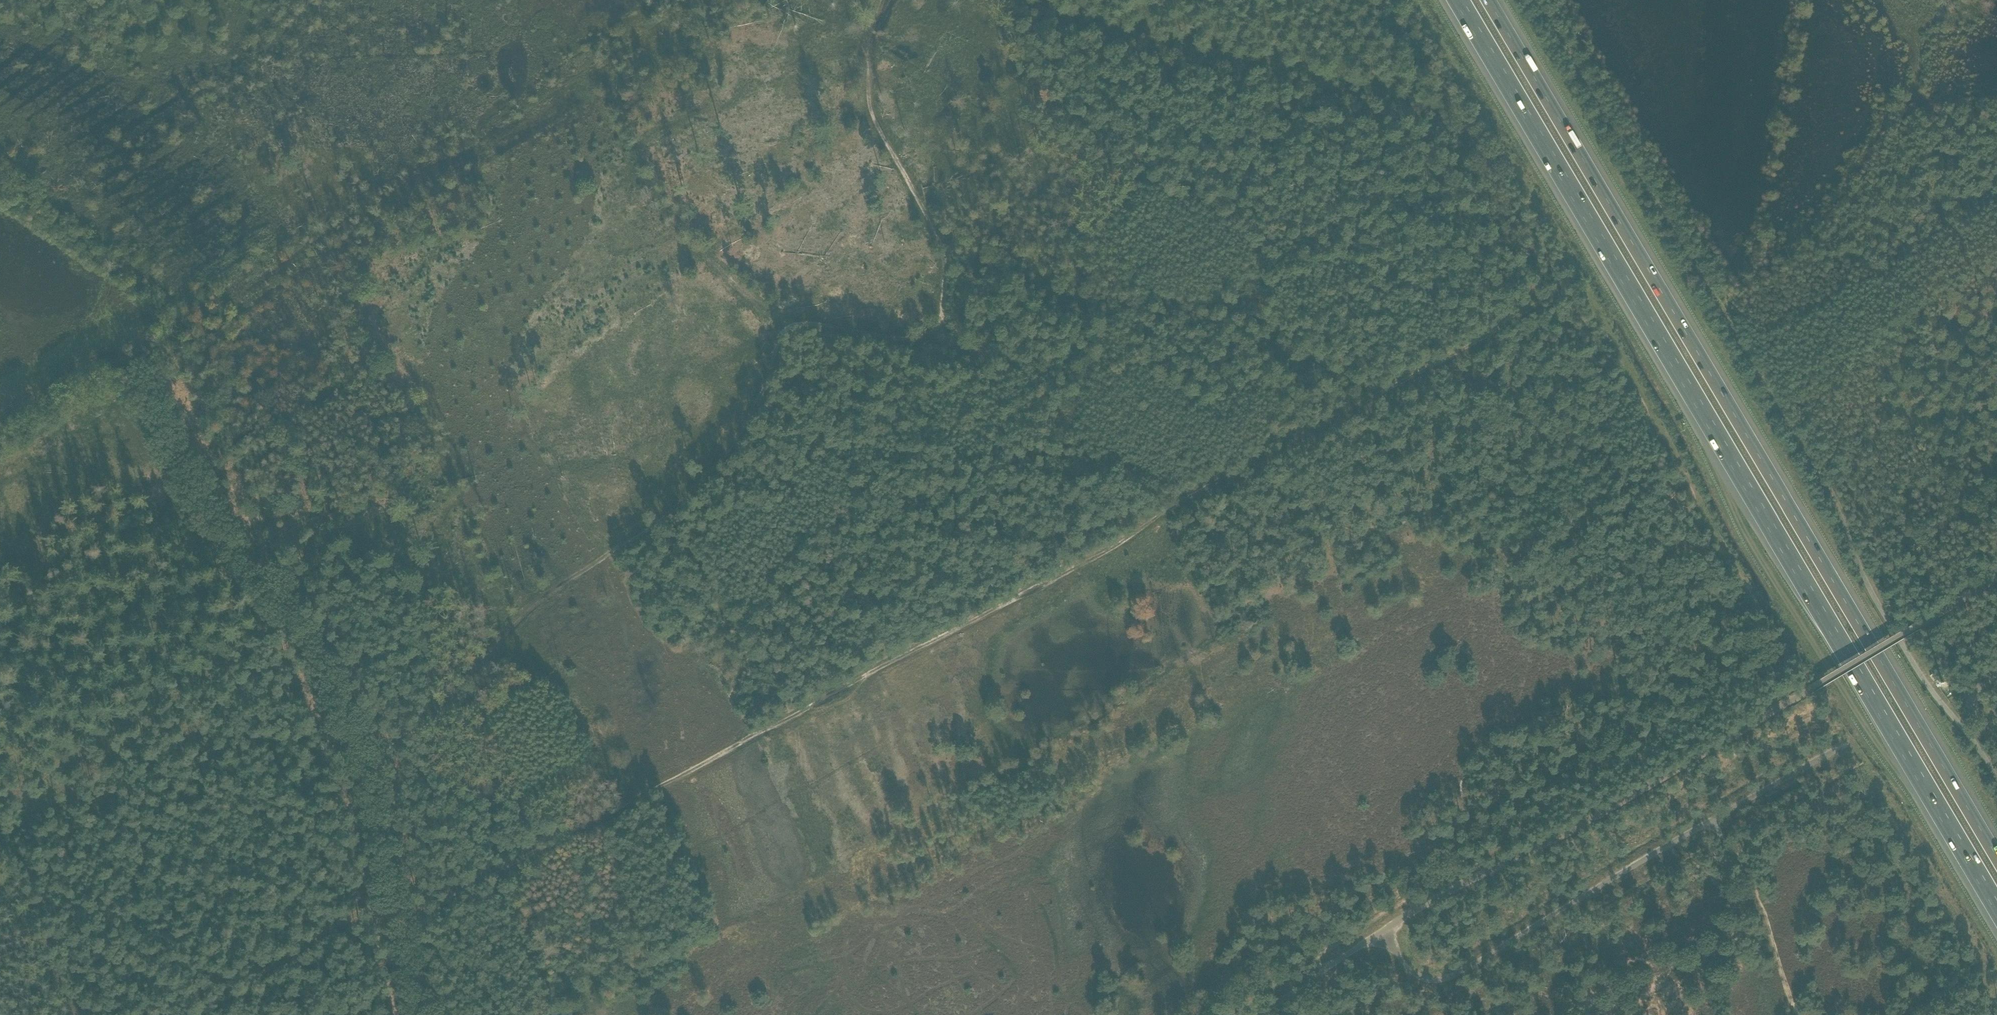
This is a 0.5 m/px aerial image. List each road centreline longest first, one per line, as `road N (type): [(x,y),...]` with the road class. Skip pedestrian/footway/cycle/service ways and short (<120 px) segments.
road 1 (motorway): [(1458,0),(1996,907)]
road 2 (motorway): [(1996,856),(1489,0)]
road 3 (track): [(943,335),(913,340),(790,325),(753,418),(699,485),(660,523),(533,607),(421,728),(364,768)]
road 4 (track): [(0,446),(124,367),(136,376),(200,510),(324,667),(364,768),(394,899)]
road 5 (track): [(401,931),(1057,572)]
road 6 (unclassified): [(1996,580),(1381,931)]
road 7 (track): [(1057,572),(1562,291)]
road 8 (unclassified): [(1850,743),(1446,978),(1415,974),(1381,931)]
road 9 (track): [(989,0),(1453,107)]
road 10 (track): [(1390,0),(1562,291),(1614,371),(1636,388)]
road 11 (track): [(890,0),(873,44),(867,97),(947,260),(943,335)]
road 12 (track): [(943,335),(1007,357),(1050,416),(1067,490),(1057,572)]
road 13 (track): [(206,1014),(348,917),(394,899)]
road 14 (track): [(1802,1014),(1757,890),(1713,821)]
road 15 (track): [(1497,181),(1499,146),(1408,0)]

